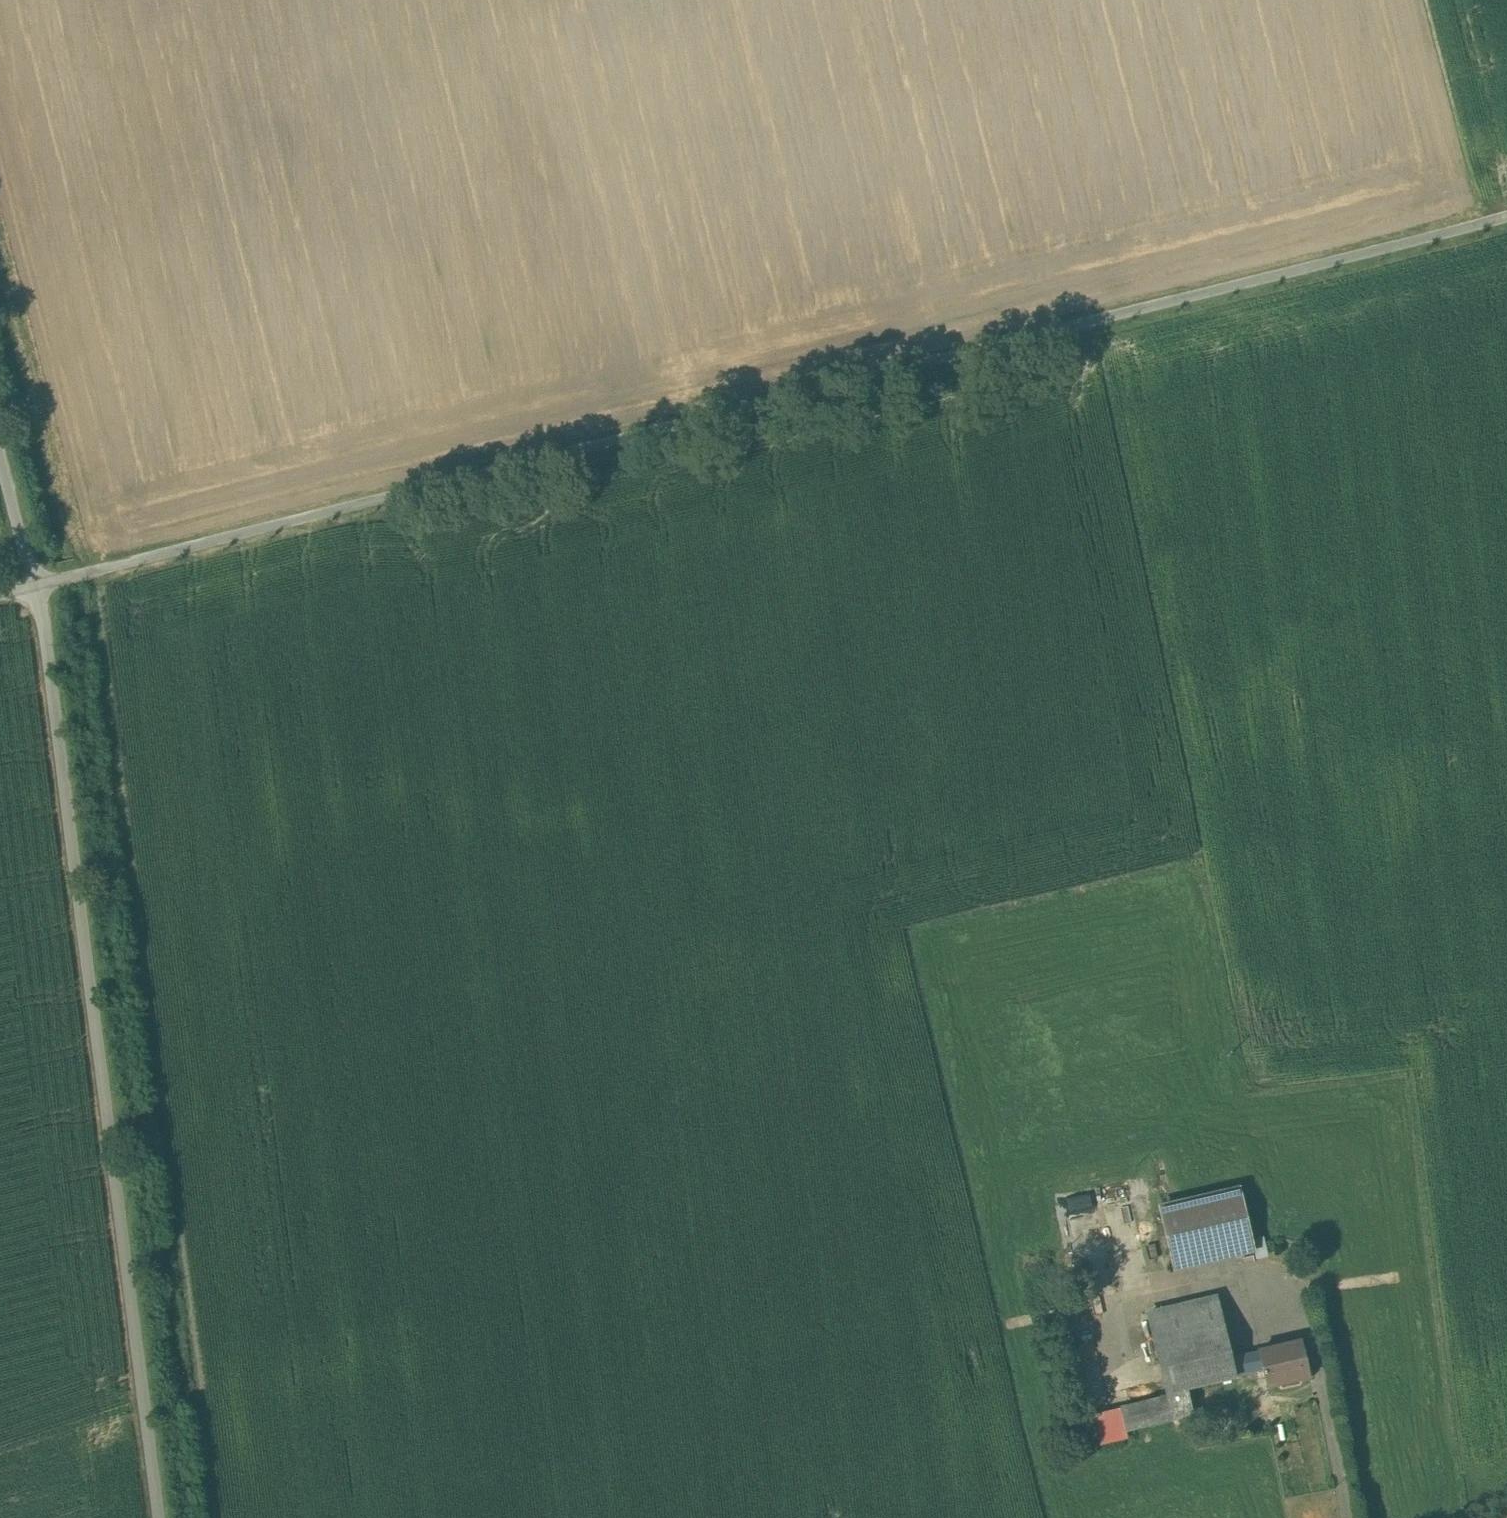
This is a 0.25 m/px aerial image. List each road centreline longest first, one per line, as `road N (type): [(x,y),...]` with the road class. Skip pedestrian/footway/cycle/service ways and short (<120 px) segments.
road 1 (unclassified): [(1506,199),(36,586)]
road 2 (unclassified): [(36,586),(160,1517)]
road 3 (unclassified): [(0,446),(36,586)]

